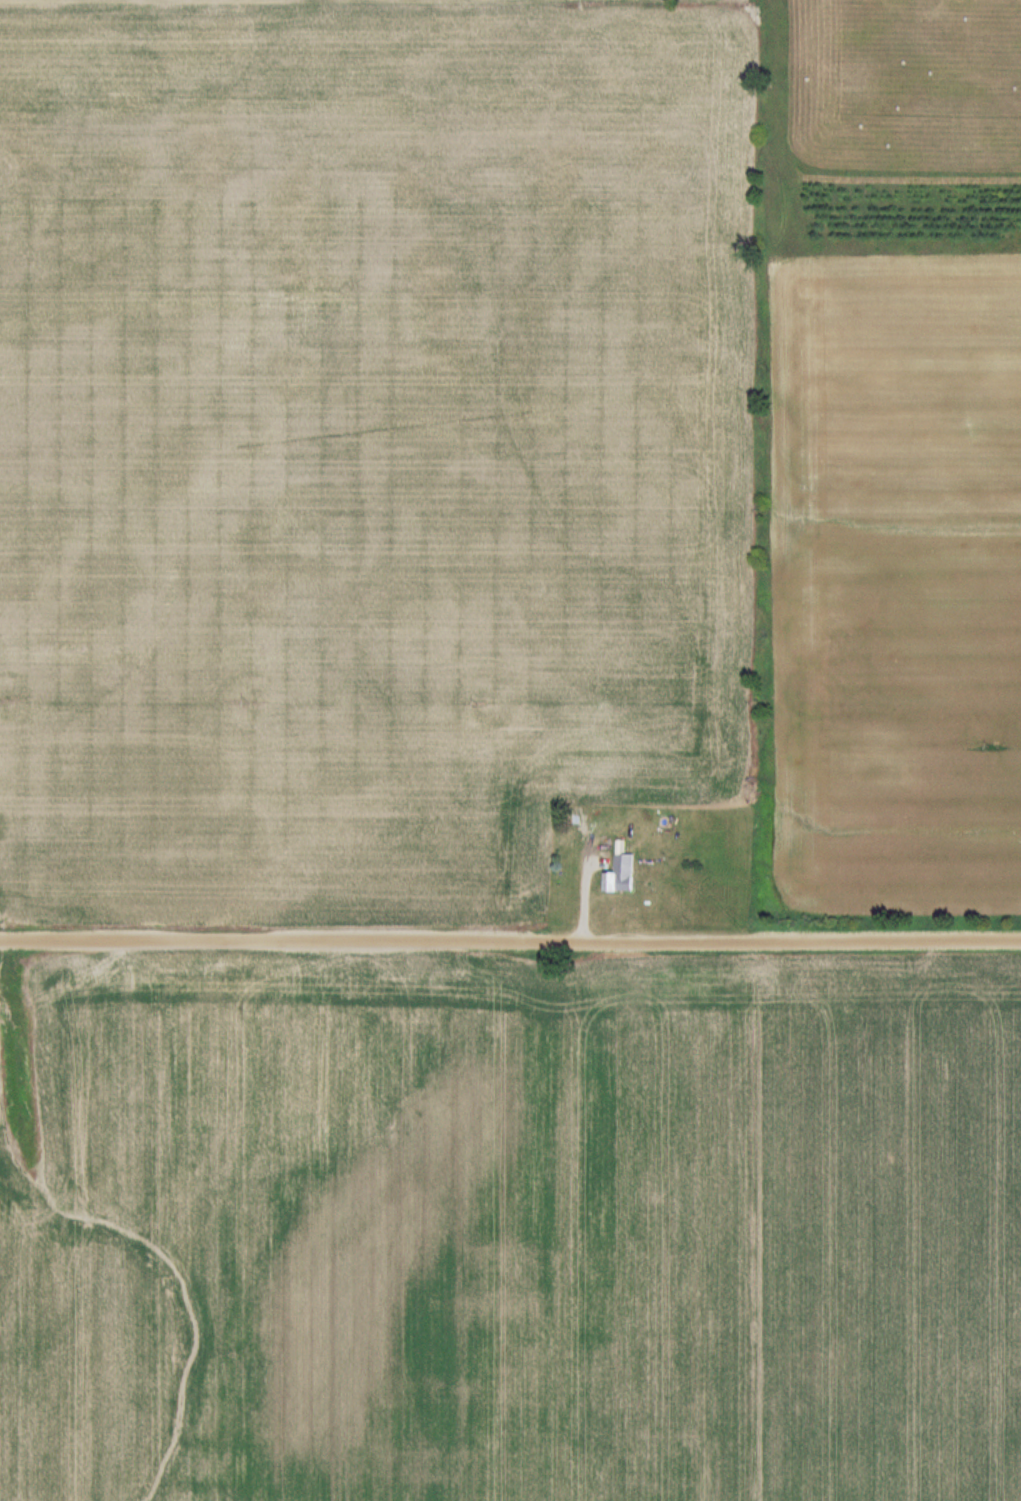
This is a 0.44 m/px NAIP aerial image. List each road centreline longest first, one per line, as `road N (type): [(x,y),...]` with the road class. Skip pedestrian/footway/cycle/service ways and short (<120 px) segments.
road 1 (residential): [(0,941),(1020,940)]

